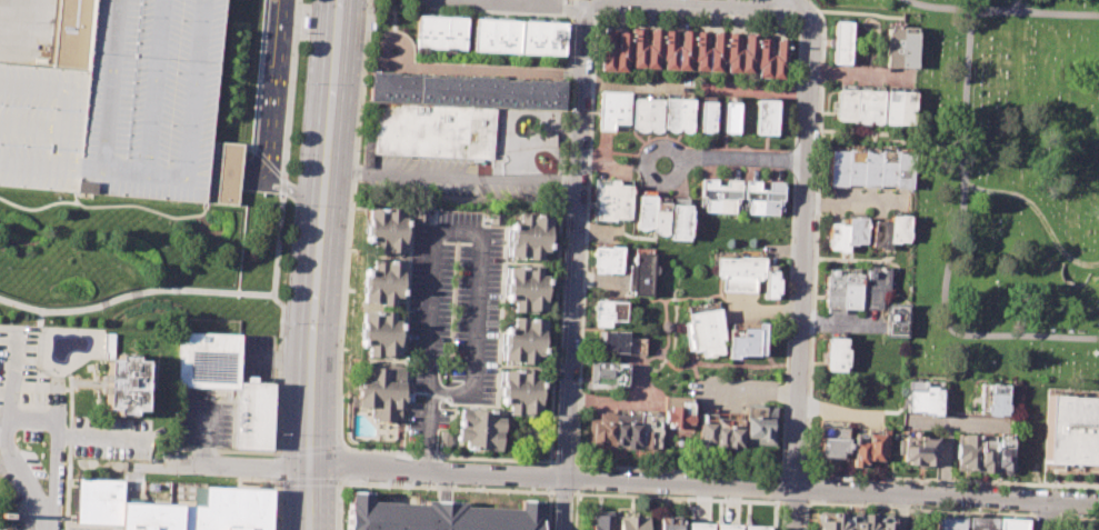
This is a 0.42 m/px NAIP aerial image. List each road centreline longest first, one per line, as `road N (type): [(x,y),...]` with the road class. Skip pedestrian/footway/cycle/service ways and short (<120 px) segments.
road 1 (residential): [(563,478),(1098,502)]
road 2 (secondary): [(338,0),(305,529)]
road 3 (residential): [(796,489),(813,32),(805,11)]
road 4 (residential): [(586,0),(563,478)]
road 5 (residential): [(306,468),(563,478)]
road 6 (residential): [(58,420),(7,418),(8,450),(52,529)]
road 7 (residential): [(639,0),(805,11)]
road 8 (residential): [(306,468),(167,463)]

